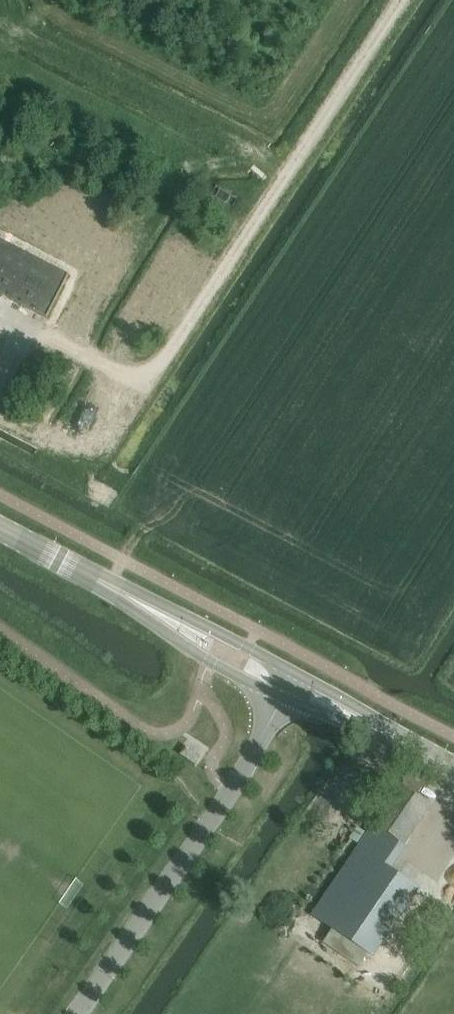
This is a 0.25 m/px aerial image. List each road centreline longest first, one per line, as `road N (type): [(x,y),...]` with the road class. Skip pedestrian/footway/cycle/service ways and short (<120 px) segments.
road 1 (track): [(292,170),(0,22)]
road 2 (track): [(0,62),(197,166),(269,158)]
road 3 (tertiary): [(152,613),(199,653),(282,699),(378,728)]
road 4 (tertiary): [(378,728),(218,633),(152,613)]
road 5 (tertiary): [(152,613),(0,530)]

